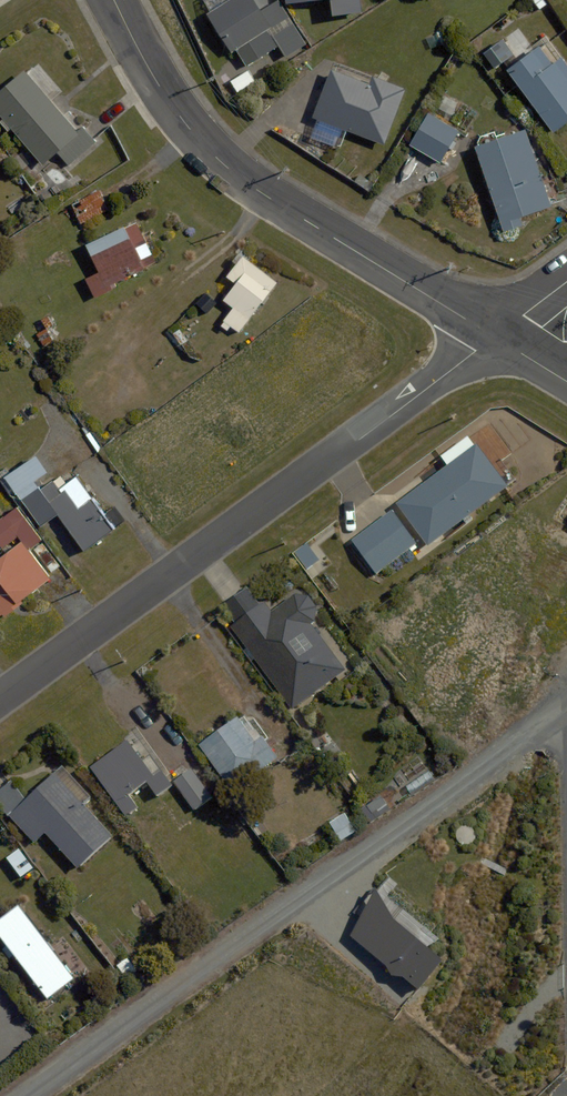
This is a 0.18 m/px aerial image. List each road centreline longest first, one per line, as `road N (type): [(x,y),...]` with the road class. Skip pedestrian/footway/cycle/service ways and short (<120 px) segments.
road 1 (unclassified): [(566,705),(26,1095)]
road 2 (residential): [(0,704),(493,337)]
road 3 (residential): [(112,0),(157,88),(189,131),(493,337)]

